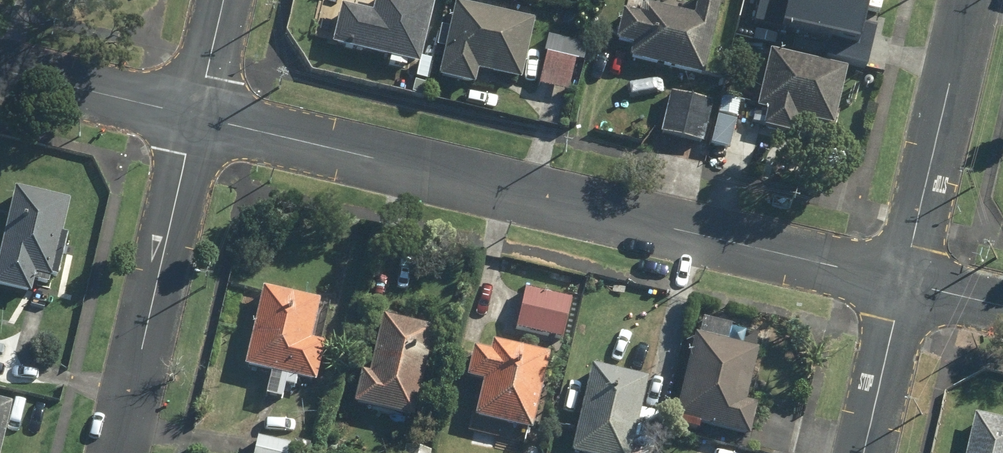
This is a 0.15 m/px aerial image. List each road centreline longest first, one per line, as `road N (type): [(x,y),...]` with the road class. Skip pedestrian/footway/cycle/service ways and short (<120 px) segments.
road 1 (residential): [(903,283),(195,116)]
road 2 (residential): [(116,452),(195,116)]
road 3 (residential): [(969,0),(903,283)]
road 4 (residential): [(195,116),(0,71)]
road 5 (residential): [(903,283),(863,452)]

